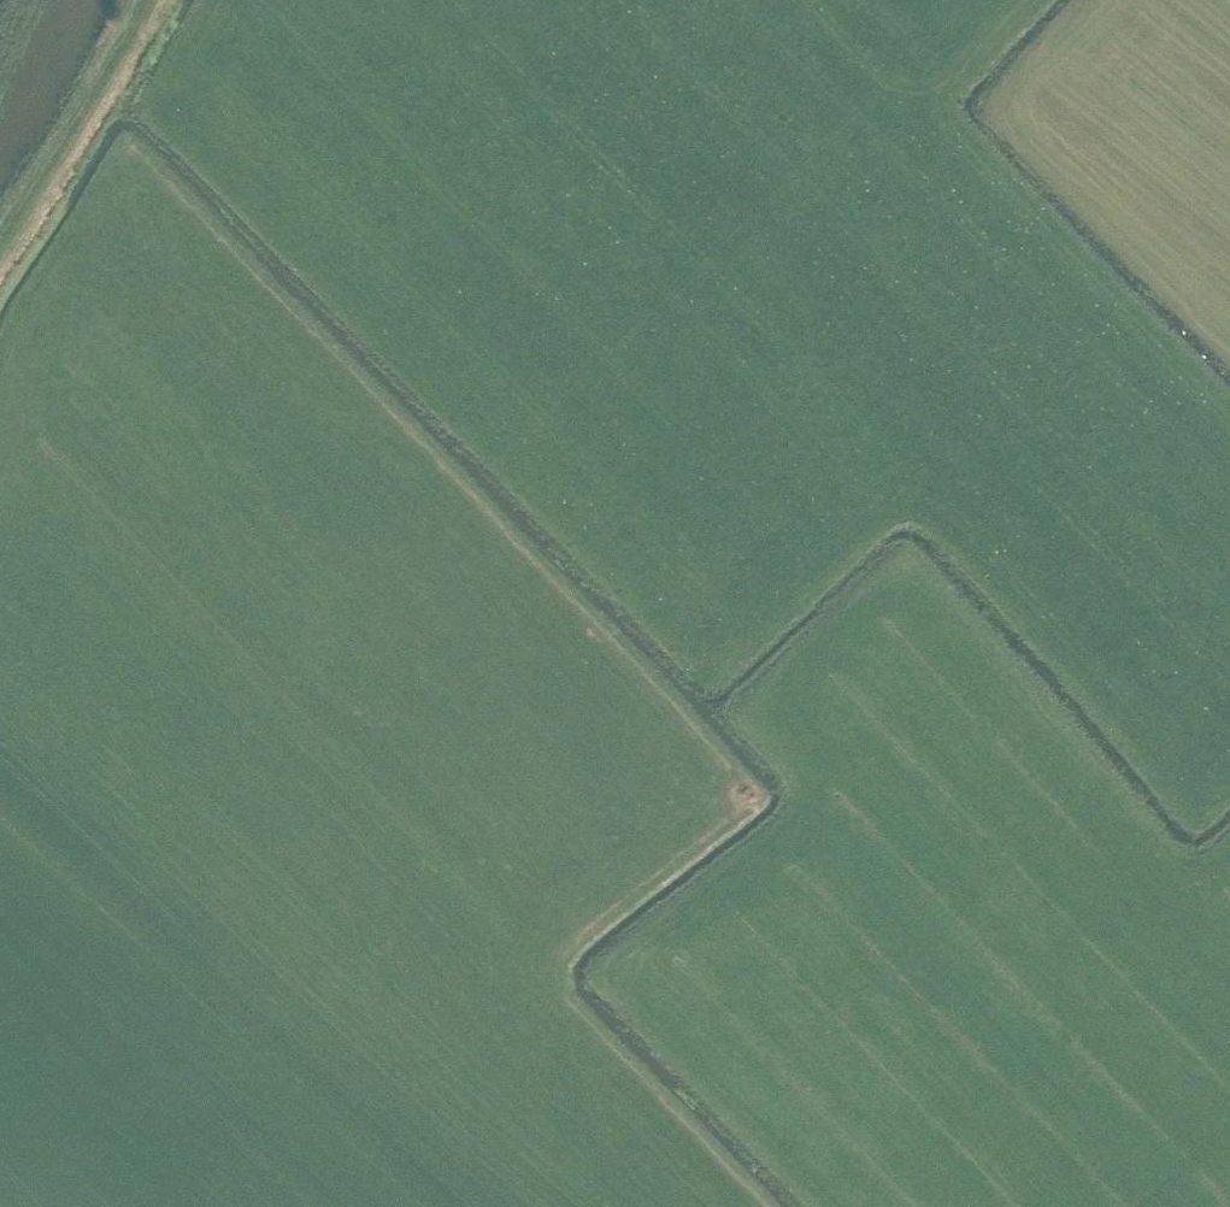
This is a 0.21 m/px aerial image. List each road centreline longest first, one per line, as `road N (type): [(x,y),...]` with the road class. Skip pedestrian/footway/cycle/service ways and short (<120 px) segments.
road 1 (track): [(0,242),(153,0)]

